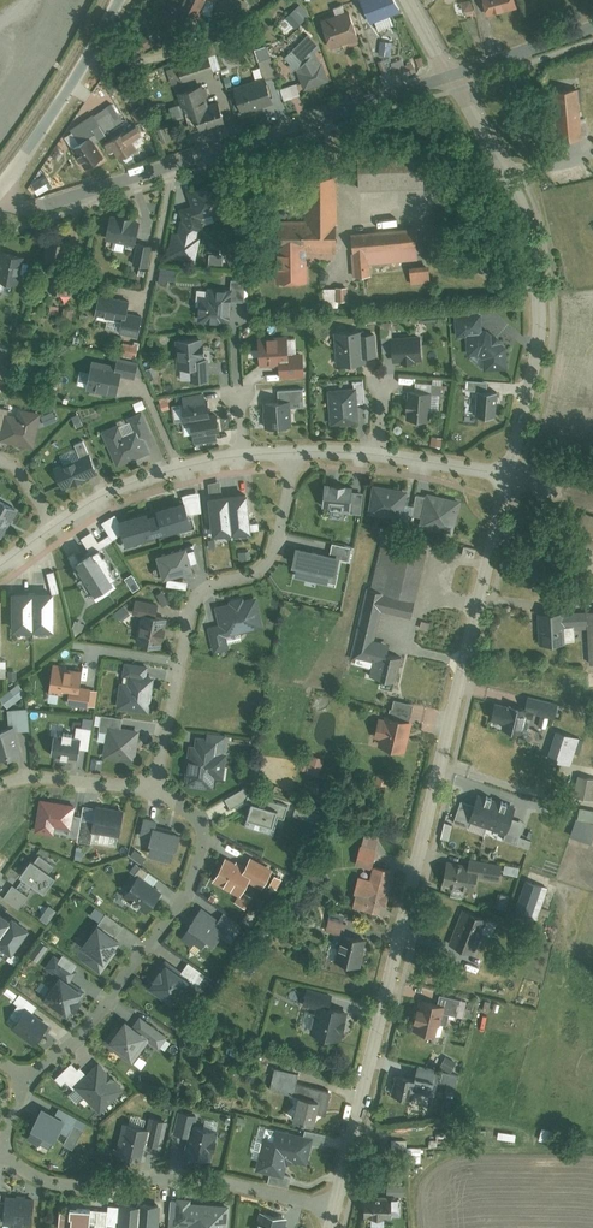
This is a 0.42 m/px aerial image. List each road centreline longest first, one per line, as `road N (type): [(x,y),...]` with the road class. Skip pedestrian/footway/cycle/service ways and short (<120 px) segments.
road 1 (residential): [(509,477),(336,1210)]
road 2 (residential): [(455,74),(84,195),(28,207),(0,200)]
road 3 (residential): [(455,74),(504,142),(530,204),(537,248),(537,354),(509,477)]
road 4 (residential): [(292,453),(277,550),(252,574),(199,591),(192,606),(150,789)]
road 5 (residential): [(150,789),(203,826),(197,872),(116,992),(25,1077)]
road 6 (residential): [(0,1157),(44,1182),(93,1190),(222,1186),(336,1210)]
road 7 (residential): [(118,0),(65,97),(0,187)]
road 8 (residential): [(242,458),(130,484),(56,525)]
road 9 (residential): [(150,789),(41,777),(0,786)]
road 10 (residential): [(592,29),(455,74)]
road 11 (residential): [(509,477),(380,454)]

